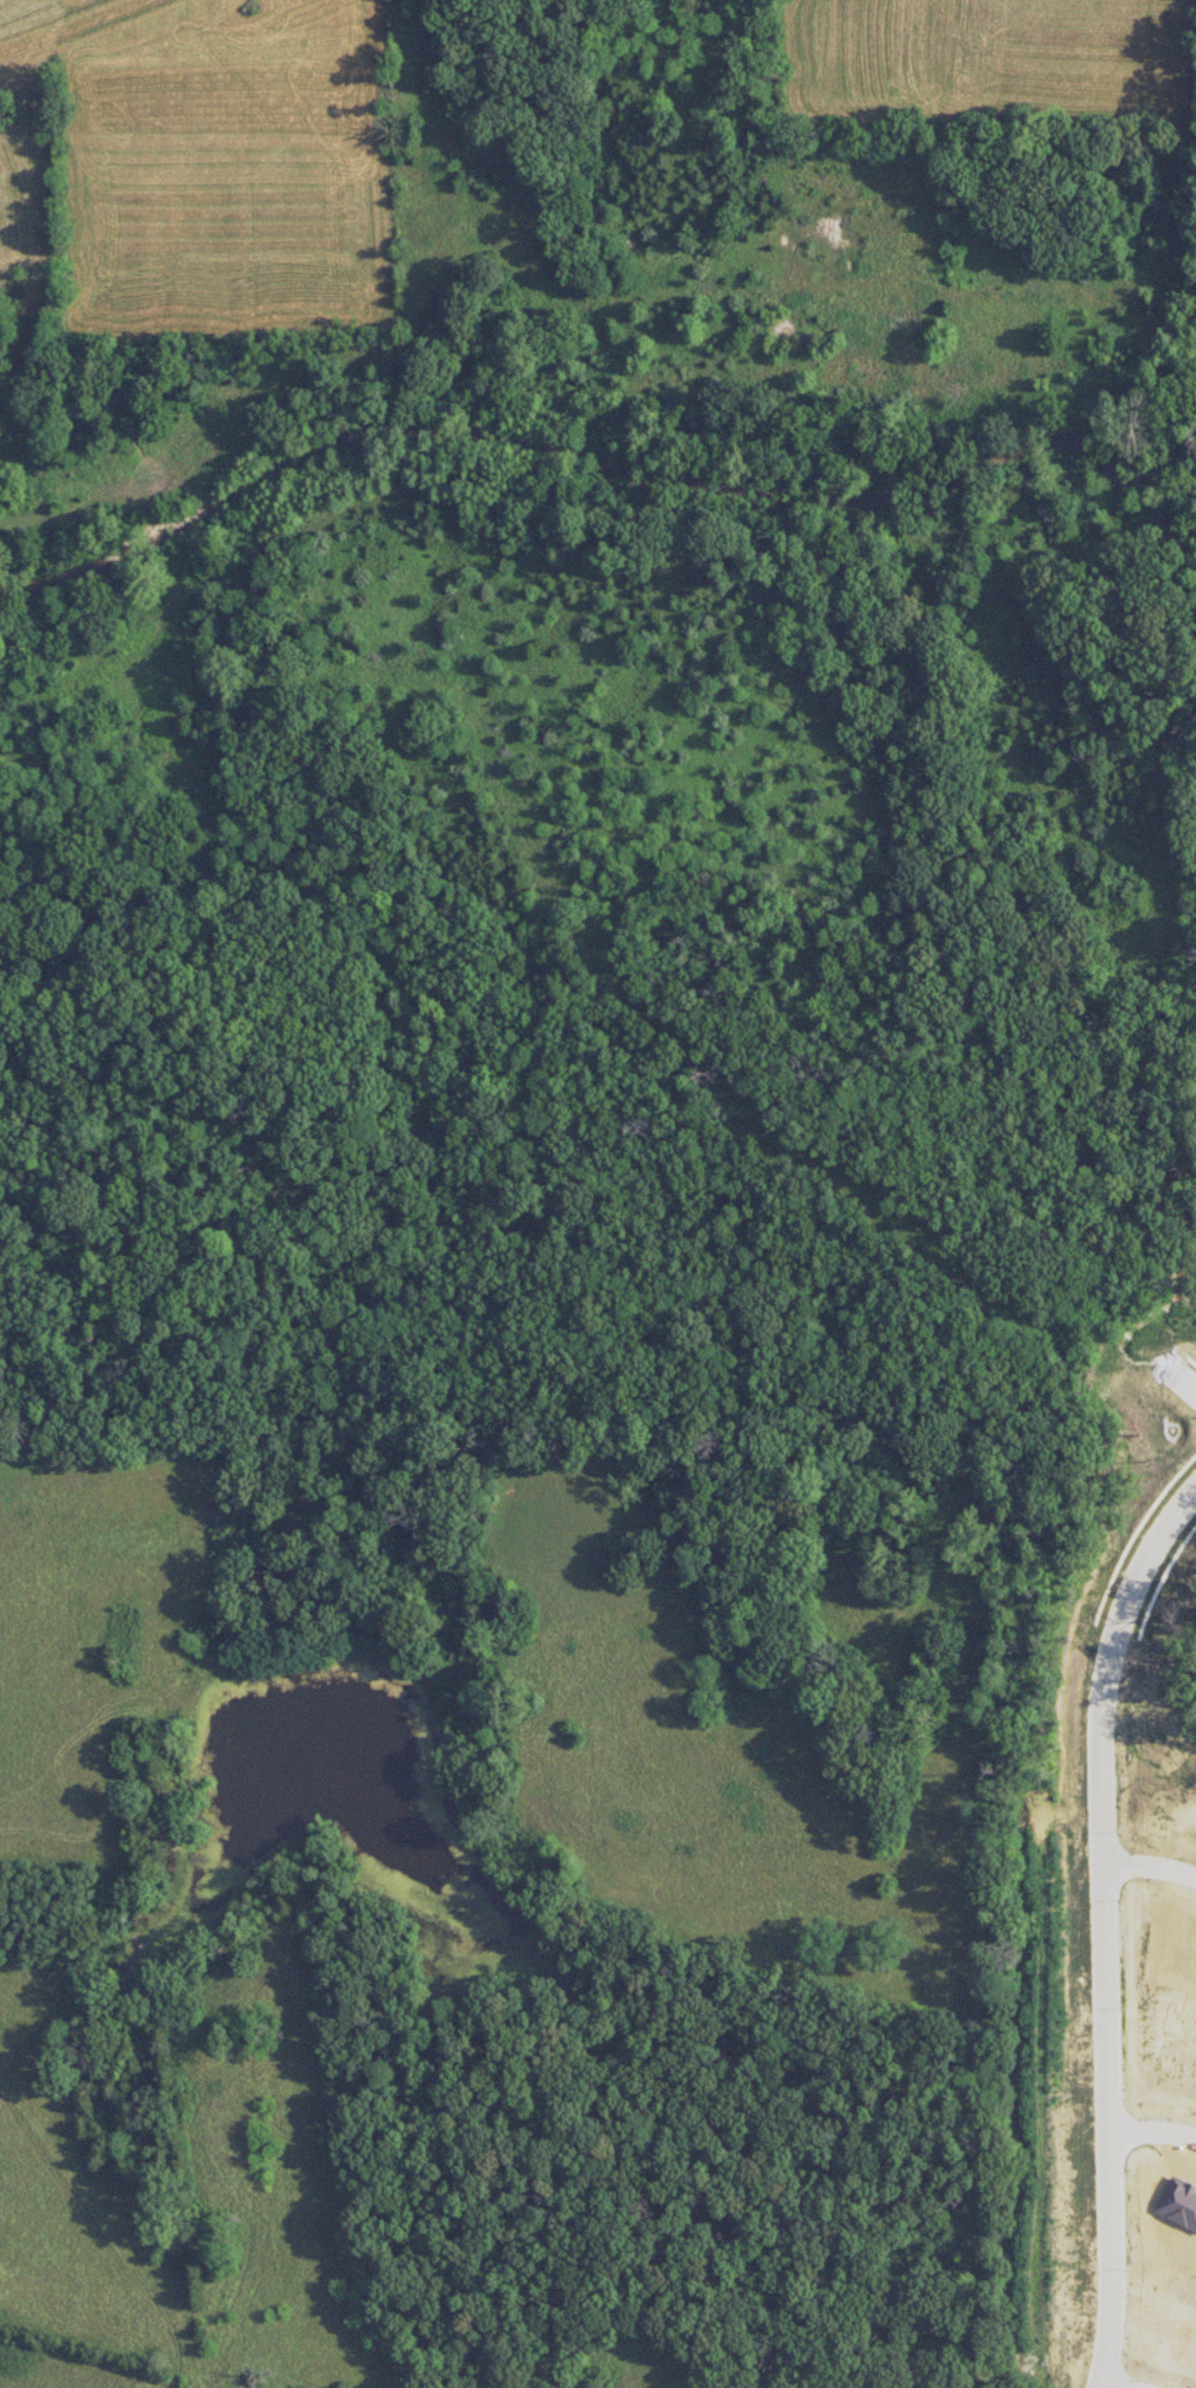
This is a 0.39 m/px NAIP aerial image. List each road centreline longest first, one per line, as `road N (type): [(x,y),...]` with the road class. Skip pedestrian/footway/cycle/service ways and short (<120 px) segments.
road 1 (residential): [(1195,1492),(1122,1609),(1101,1686),(1109,2207),(1102,2387)]

